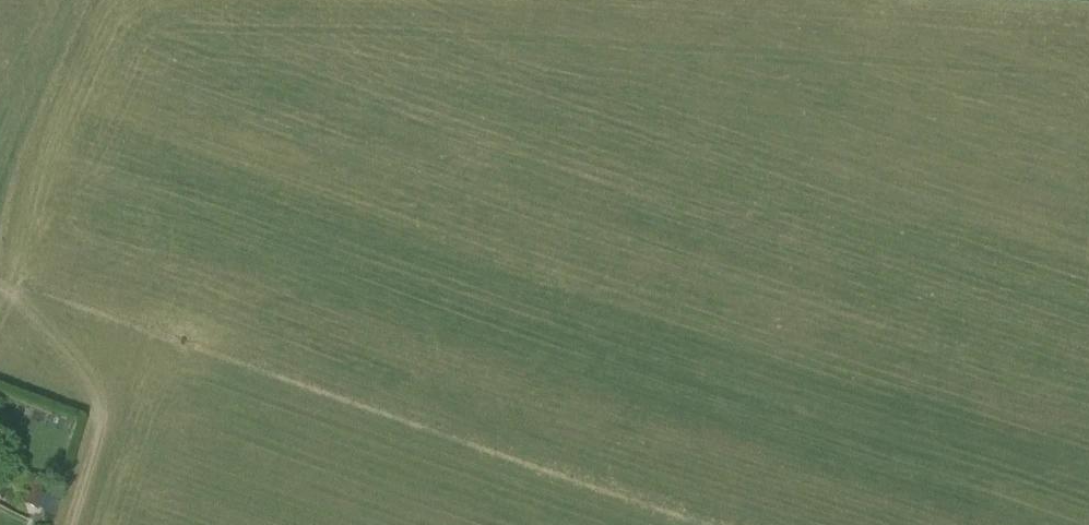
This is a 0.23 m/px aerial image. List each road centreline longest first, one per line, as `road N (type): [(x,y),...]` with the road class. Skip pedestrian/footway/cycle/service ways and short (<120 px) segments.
road 1 (track): [(69,524),(98,414),(8,287)]

